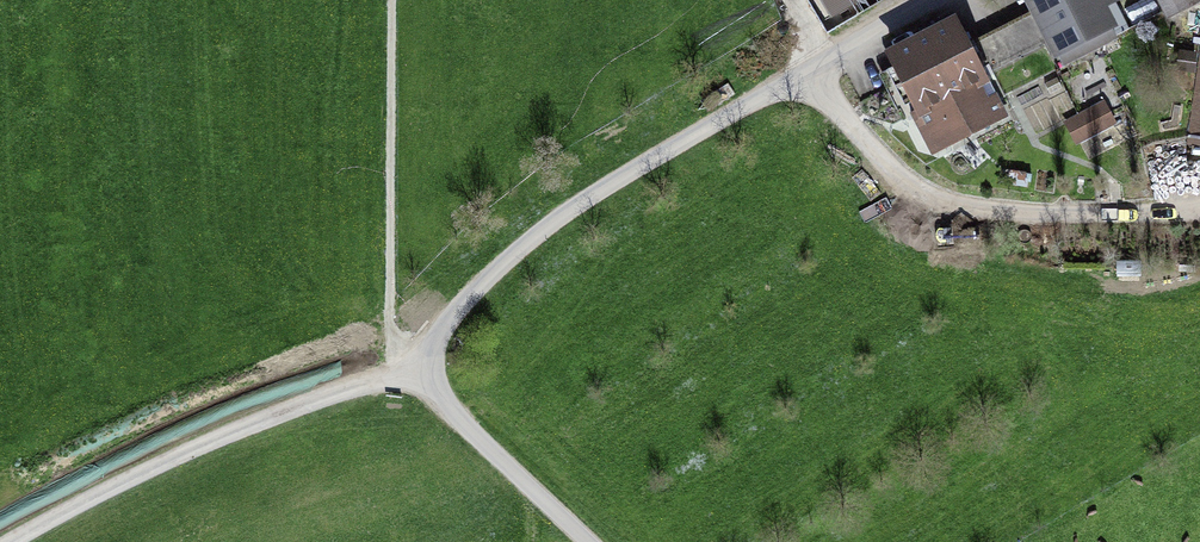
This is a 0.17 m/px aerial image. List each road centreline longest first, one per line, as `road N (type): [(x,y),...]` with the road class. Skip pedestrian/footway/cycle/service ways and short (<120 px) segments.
road 1 (track): [(89,0),(102,167),(157,467)]
road 2 (track): [(15,541),(194,449),(412,376)]

